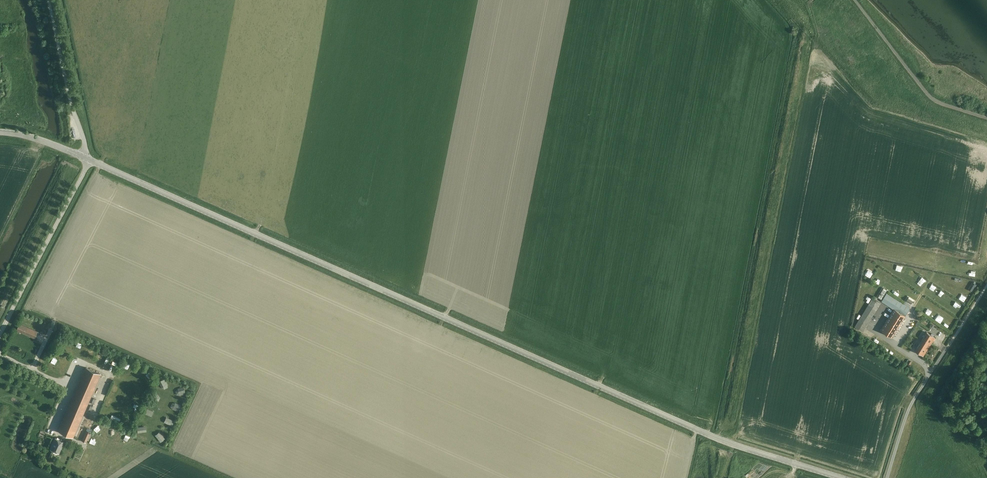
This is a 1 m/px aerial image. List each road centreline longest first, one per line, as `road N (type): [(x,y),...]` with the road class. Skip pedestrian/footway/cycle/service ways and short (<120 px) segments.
road 1 (tertiary): [(843,477),(701,431),(90,160)]
road 2 (unclassified): [(90,160),(0,336)]
road 3 (unclassified): [(48,0),(82,157)]

